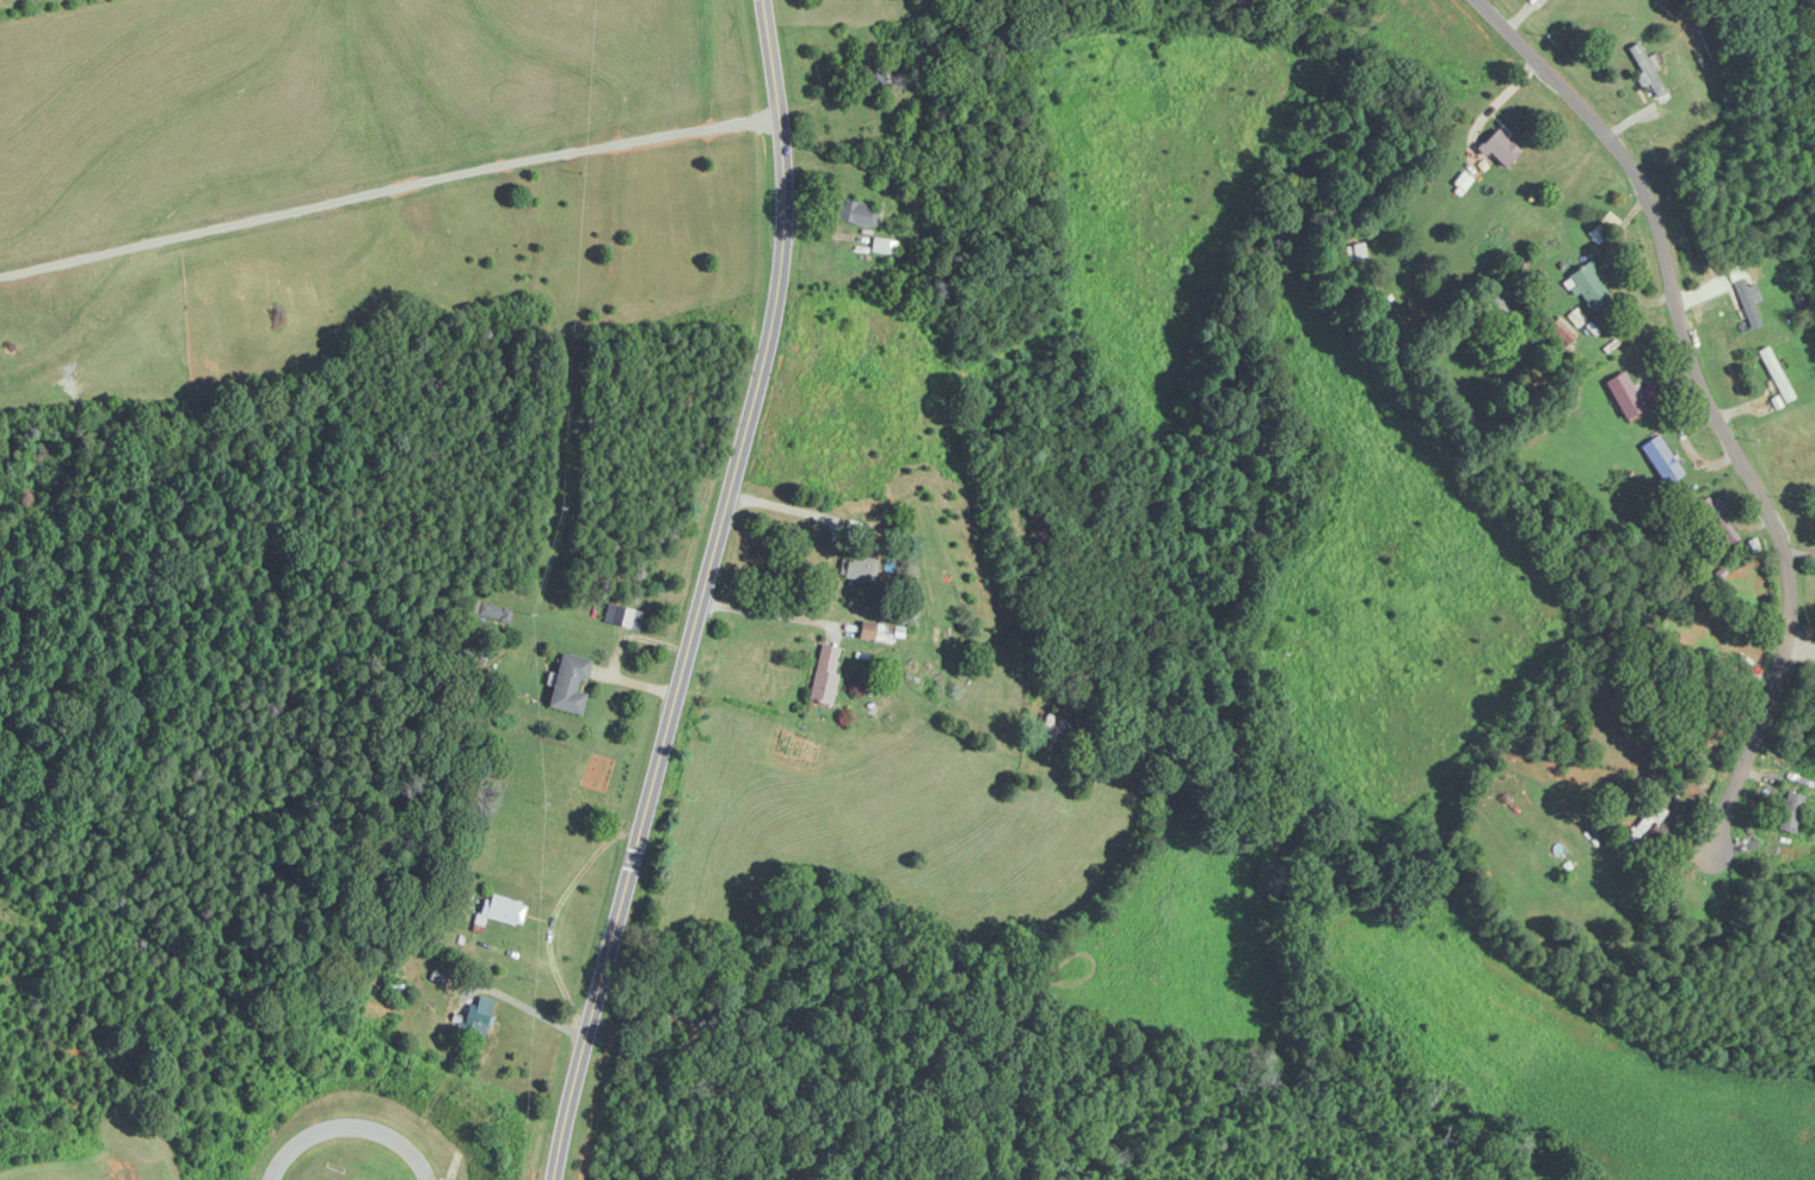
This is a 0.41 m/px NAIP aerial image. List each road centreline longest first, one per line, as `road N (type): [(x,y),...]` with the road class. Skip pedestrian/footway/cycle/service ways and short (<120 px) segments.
road 1 (secondary): [(550,1179),(769,333),(781,179),(758,0)]
road 2 (residential): [(1475,0),(1641,184),(1680,337),(1767,510),(1788,577),(1786,644),(1773,693),(1679,887)]

